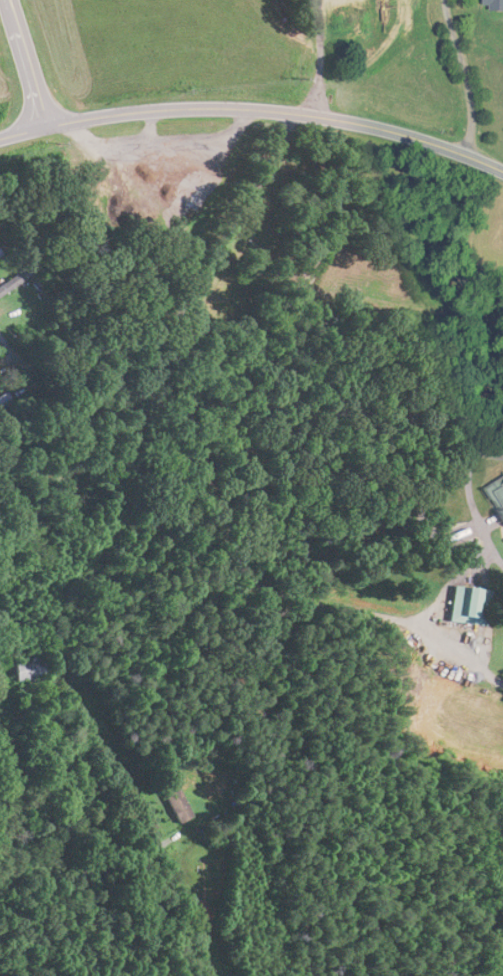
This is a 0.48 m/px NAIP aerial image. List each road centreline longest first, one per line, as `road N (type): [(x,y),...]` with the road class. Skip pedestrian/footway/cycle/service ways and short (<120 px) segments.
road 1 (primary): [(0,138),(116,114),(277,111),(402,135),(502,172)]
road 2 (residential): [(212,975),(70,693)]
road 3 (residential): [(3,0),(42,128)]

